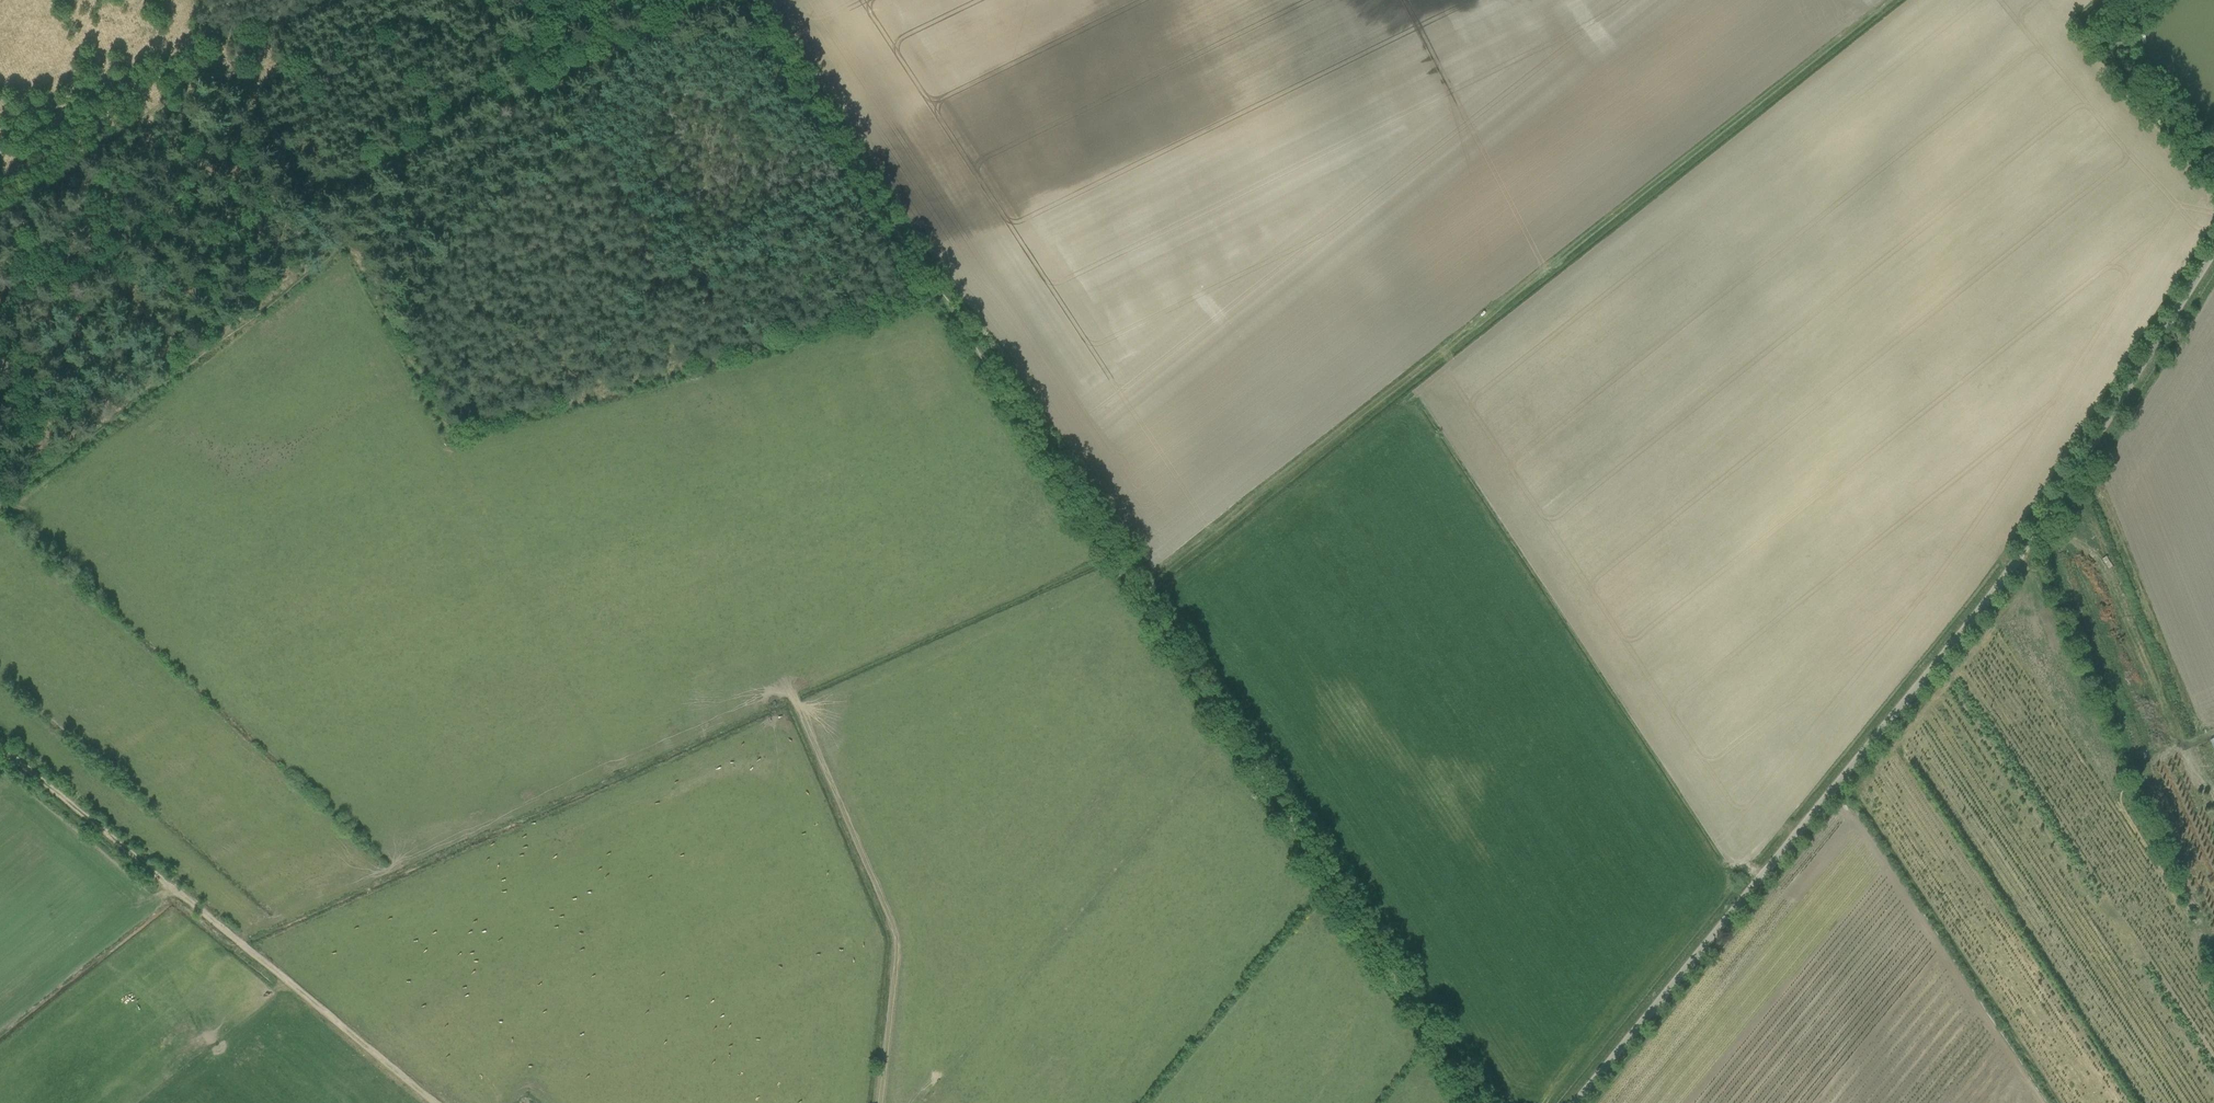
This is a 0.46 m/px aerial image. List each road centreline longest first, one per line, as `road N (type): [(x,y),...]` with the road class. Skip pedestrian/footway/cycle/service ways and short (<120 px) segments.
road 1 (unclassified): [(1574,1102),(2023,552),(2213,253)]
road 2 (track): [(431,1102),(0,751)]
road 3 (track): [(0,500),(339,246)]
road 4 (track): [(541,89),(320,211),(339,246)]
road 5 (track): [(0,214),(211,46)]
road 6 (track): [(320,211),(211,46),(192,0)]
road 7 (track): [(339,246),(451,437)]
road 8 (track): [(710,0),(541,89)]

